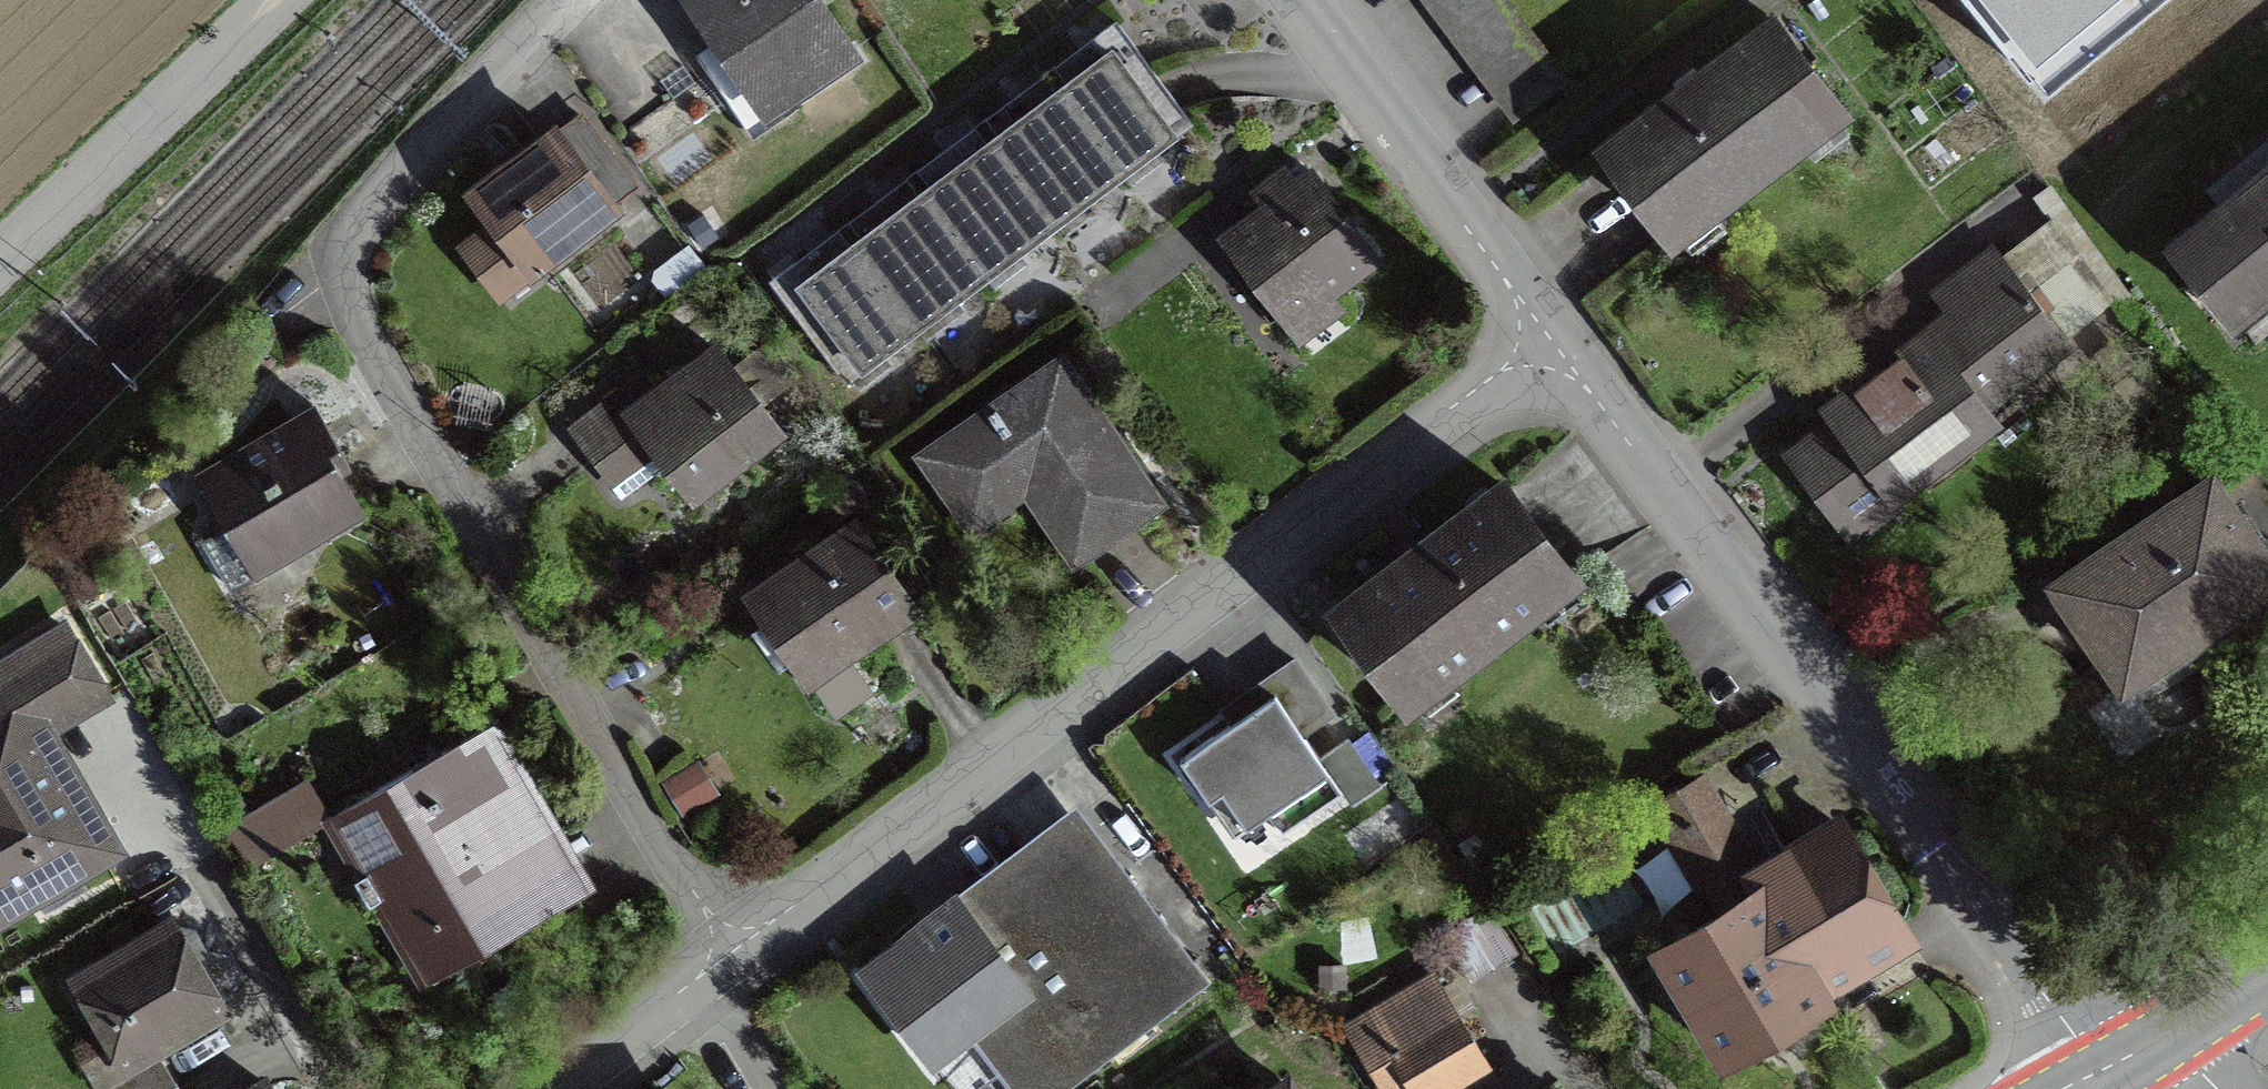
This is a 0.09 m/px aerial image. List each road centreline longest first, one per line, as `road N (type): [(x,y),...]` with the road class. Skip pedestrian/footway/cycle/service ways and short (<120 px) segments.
road 1 (residential): [(569,0),(375,206),(351,244),(346,285),(361,327),(736,955)]
road 2 (residential): [(736,955),(1354,491),(1544,336)]
road 3 (residential): [(2094,1077),(1544,336)]
road 4 (residential): [(1544,336),(1294,0)]
road 5 (residential): [(281,0),(0,264)]
road 6 (residential): [(552,1088),(736,955)]

